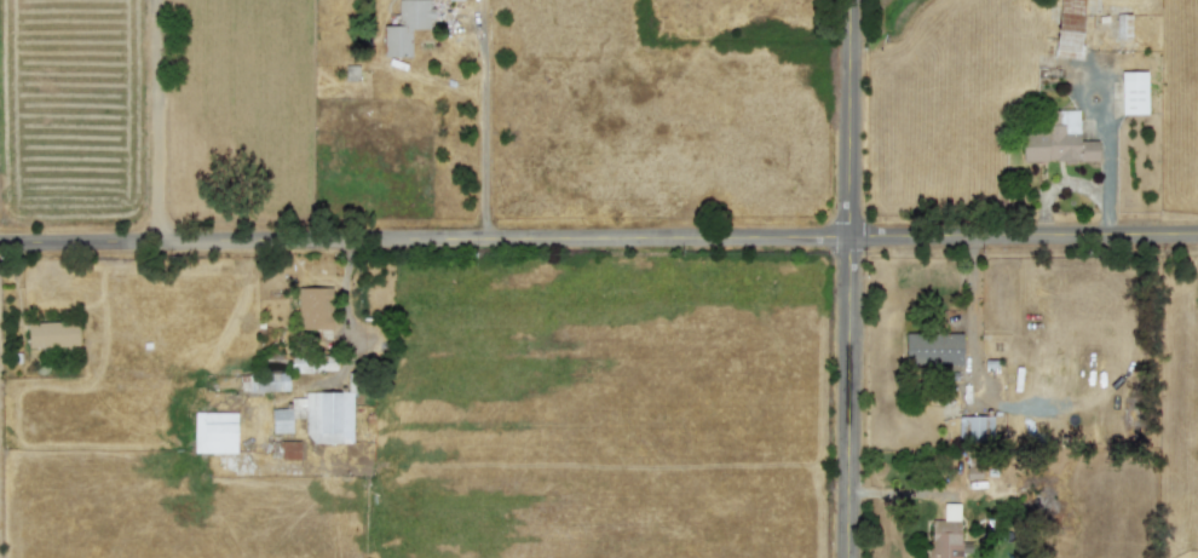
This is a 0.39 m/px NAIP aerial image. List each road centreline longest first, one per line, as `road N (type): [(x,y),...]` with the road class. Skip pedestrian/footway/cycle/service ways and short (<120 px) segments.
road 1 (tertiary): [(0,241),(1197,232)]
road 2 (residential): [(852,0),(849,557)]

